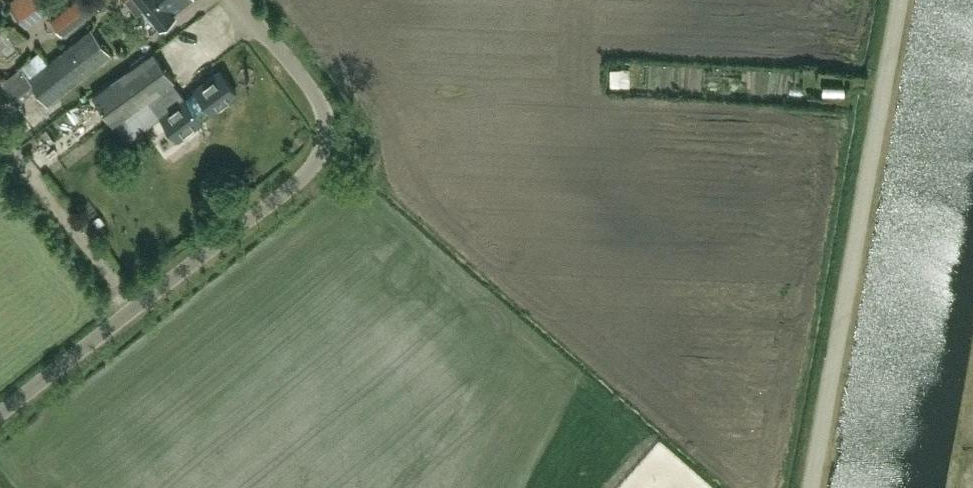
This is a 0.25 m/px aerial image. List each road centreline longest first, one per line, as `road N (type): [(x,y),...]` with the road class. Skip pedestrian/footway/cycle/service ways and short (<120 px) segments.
road 1 (unclassified): [(0,427),(307,186),(323,159),(323,132),(306,101),(228,0)]
road 2 (unclassified): [(814,487),(905,0)]

